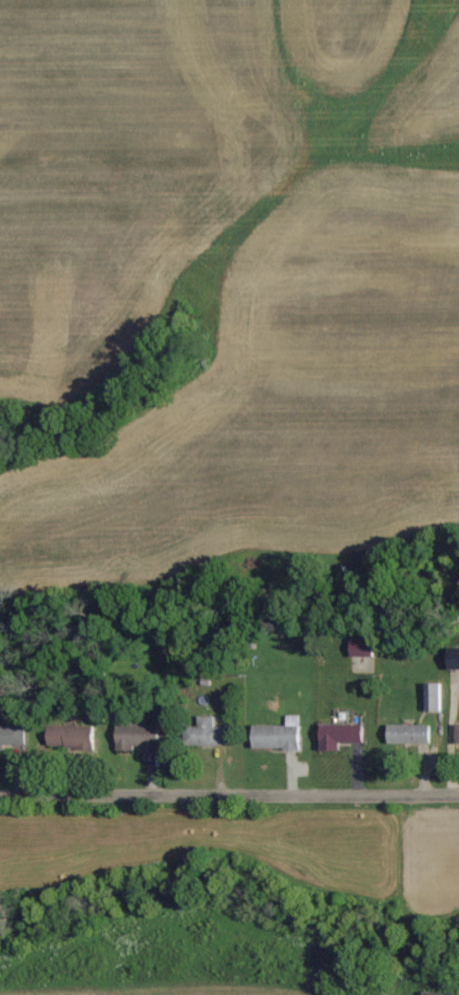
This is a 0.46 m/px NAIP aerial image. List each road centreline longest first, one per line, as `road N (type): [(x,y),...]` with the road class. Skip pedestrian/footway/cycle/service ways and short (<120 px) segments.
road 1 (residential): [(458,789),(0,791)]

